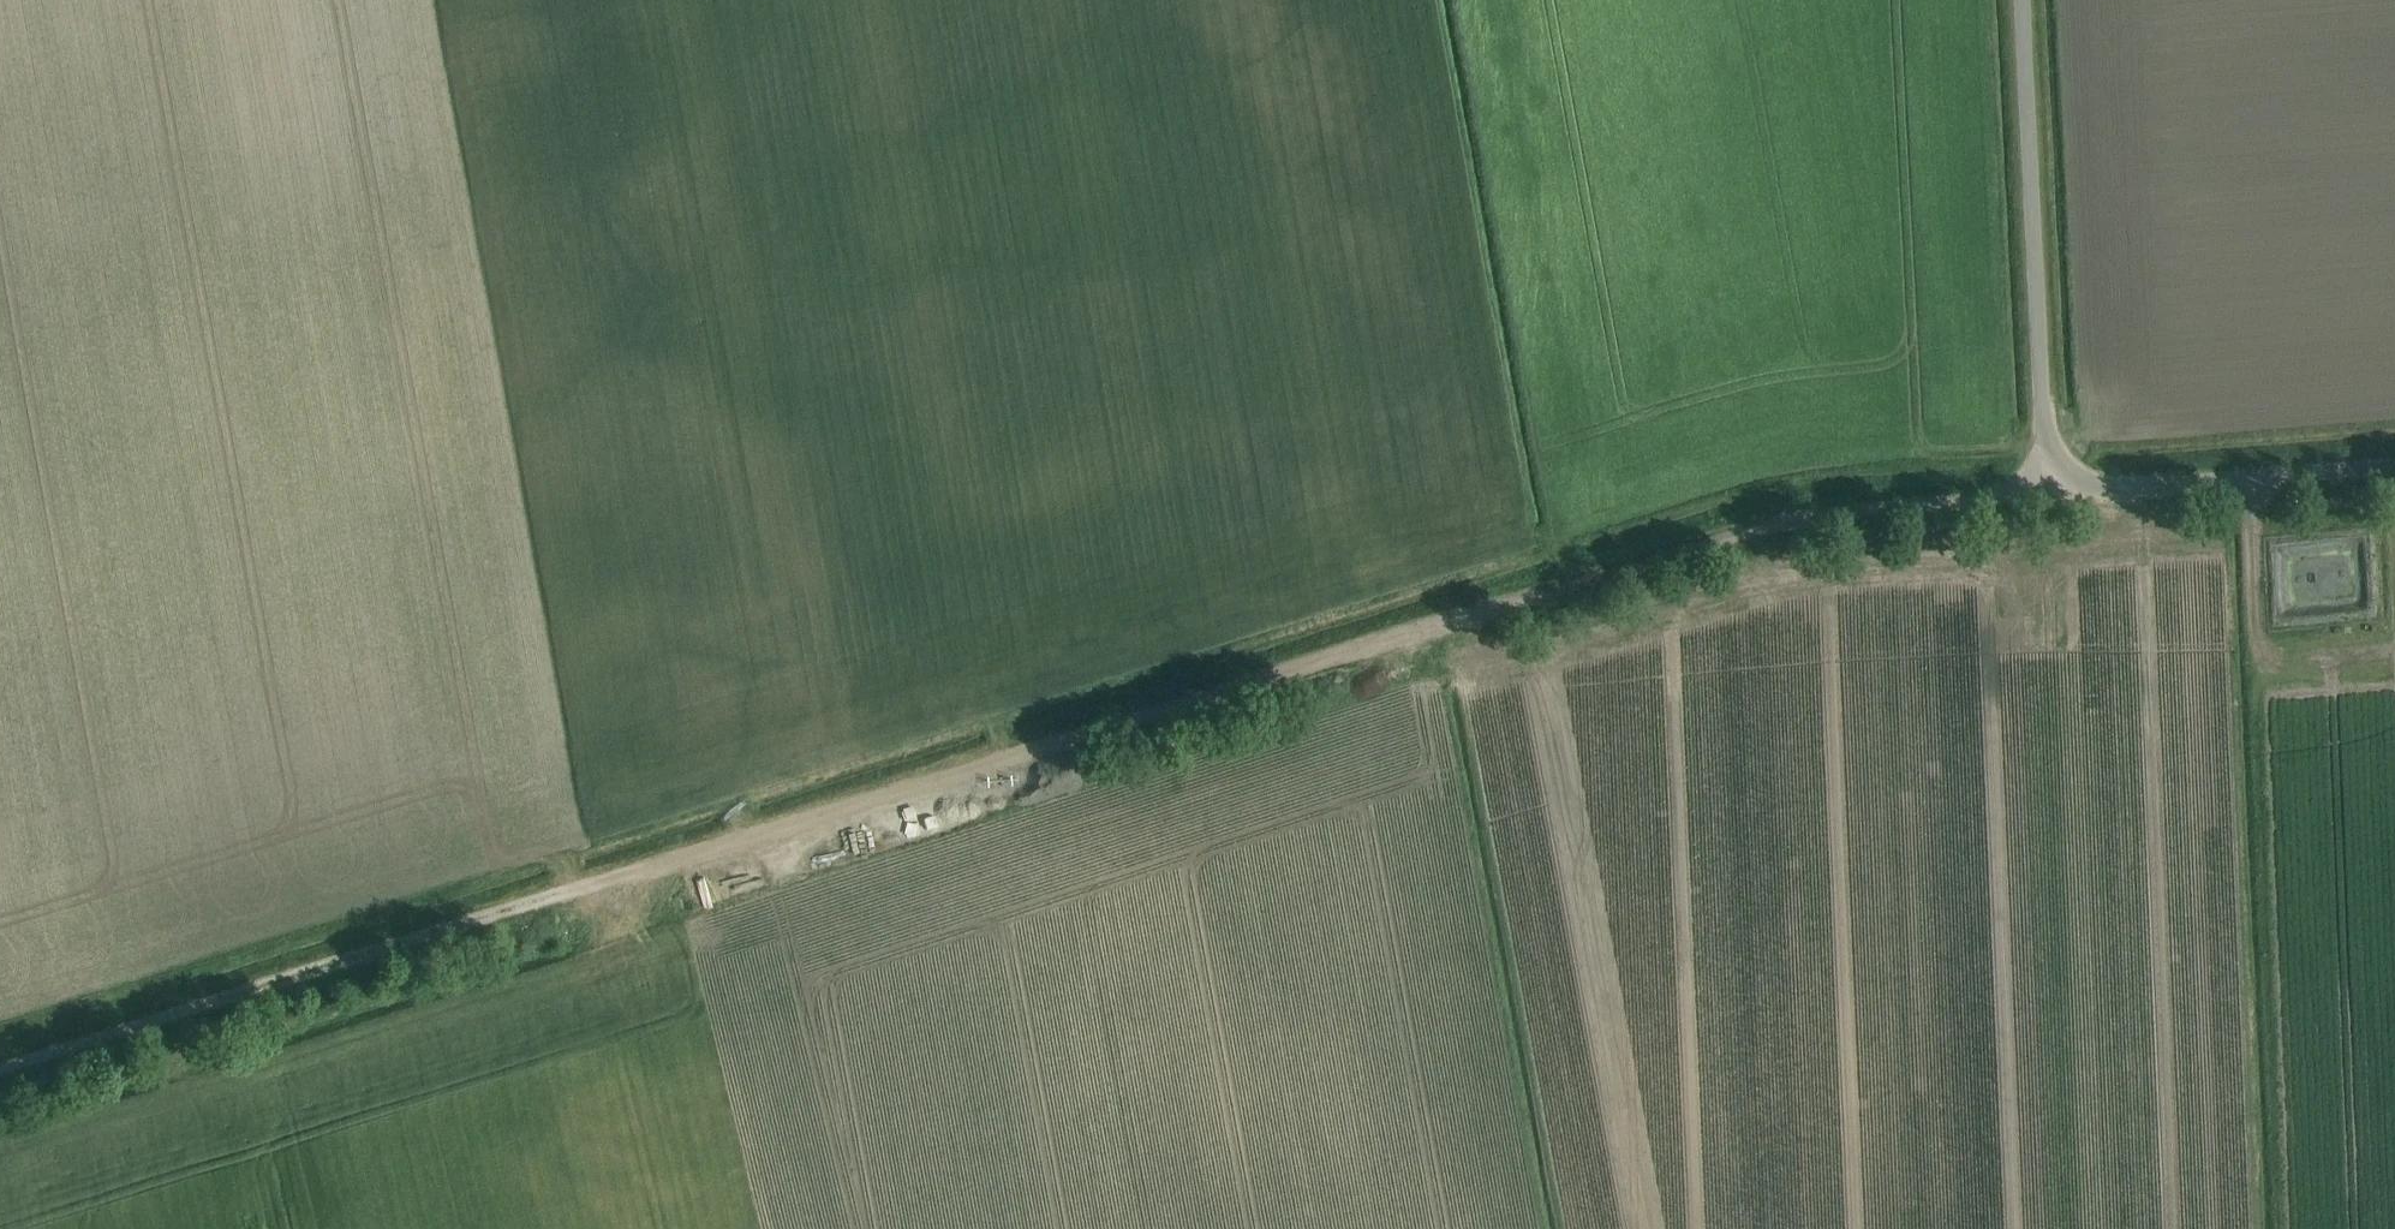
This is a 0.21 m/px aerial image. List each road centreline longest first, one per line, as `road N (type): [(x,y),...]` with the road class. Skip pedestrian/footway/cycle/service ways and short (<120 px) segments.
road 1 (unclassified): [(2394,465),(2107,488),(2075,479),(2055,462),(2044,435),(2022,0)]
road 2 (track): [(672,860),(0,1068)]

